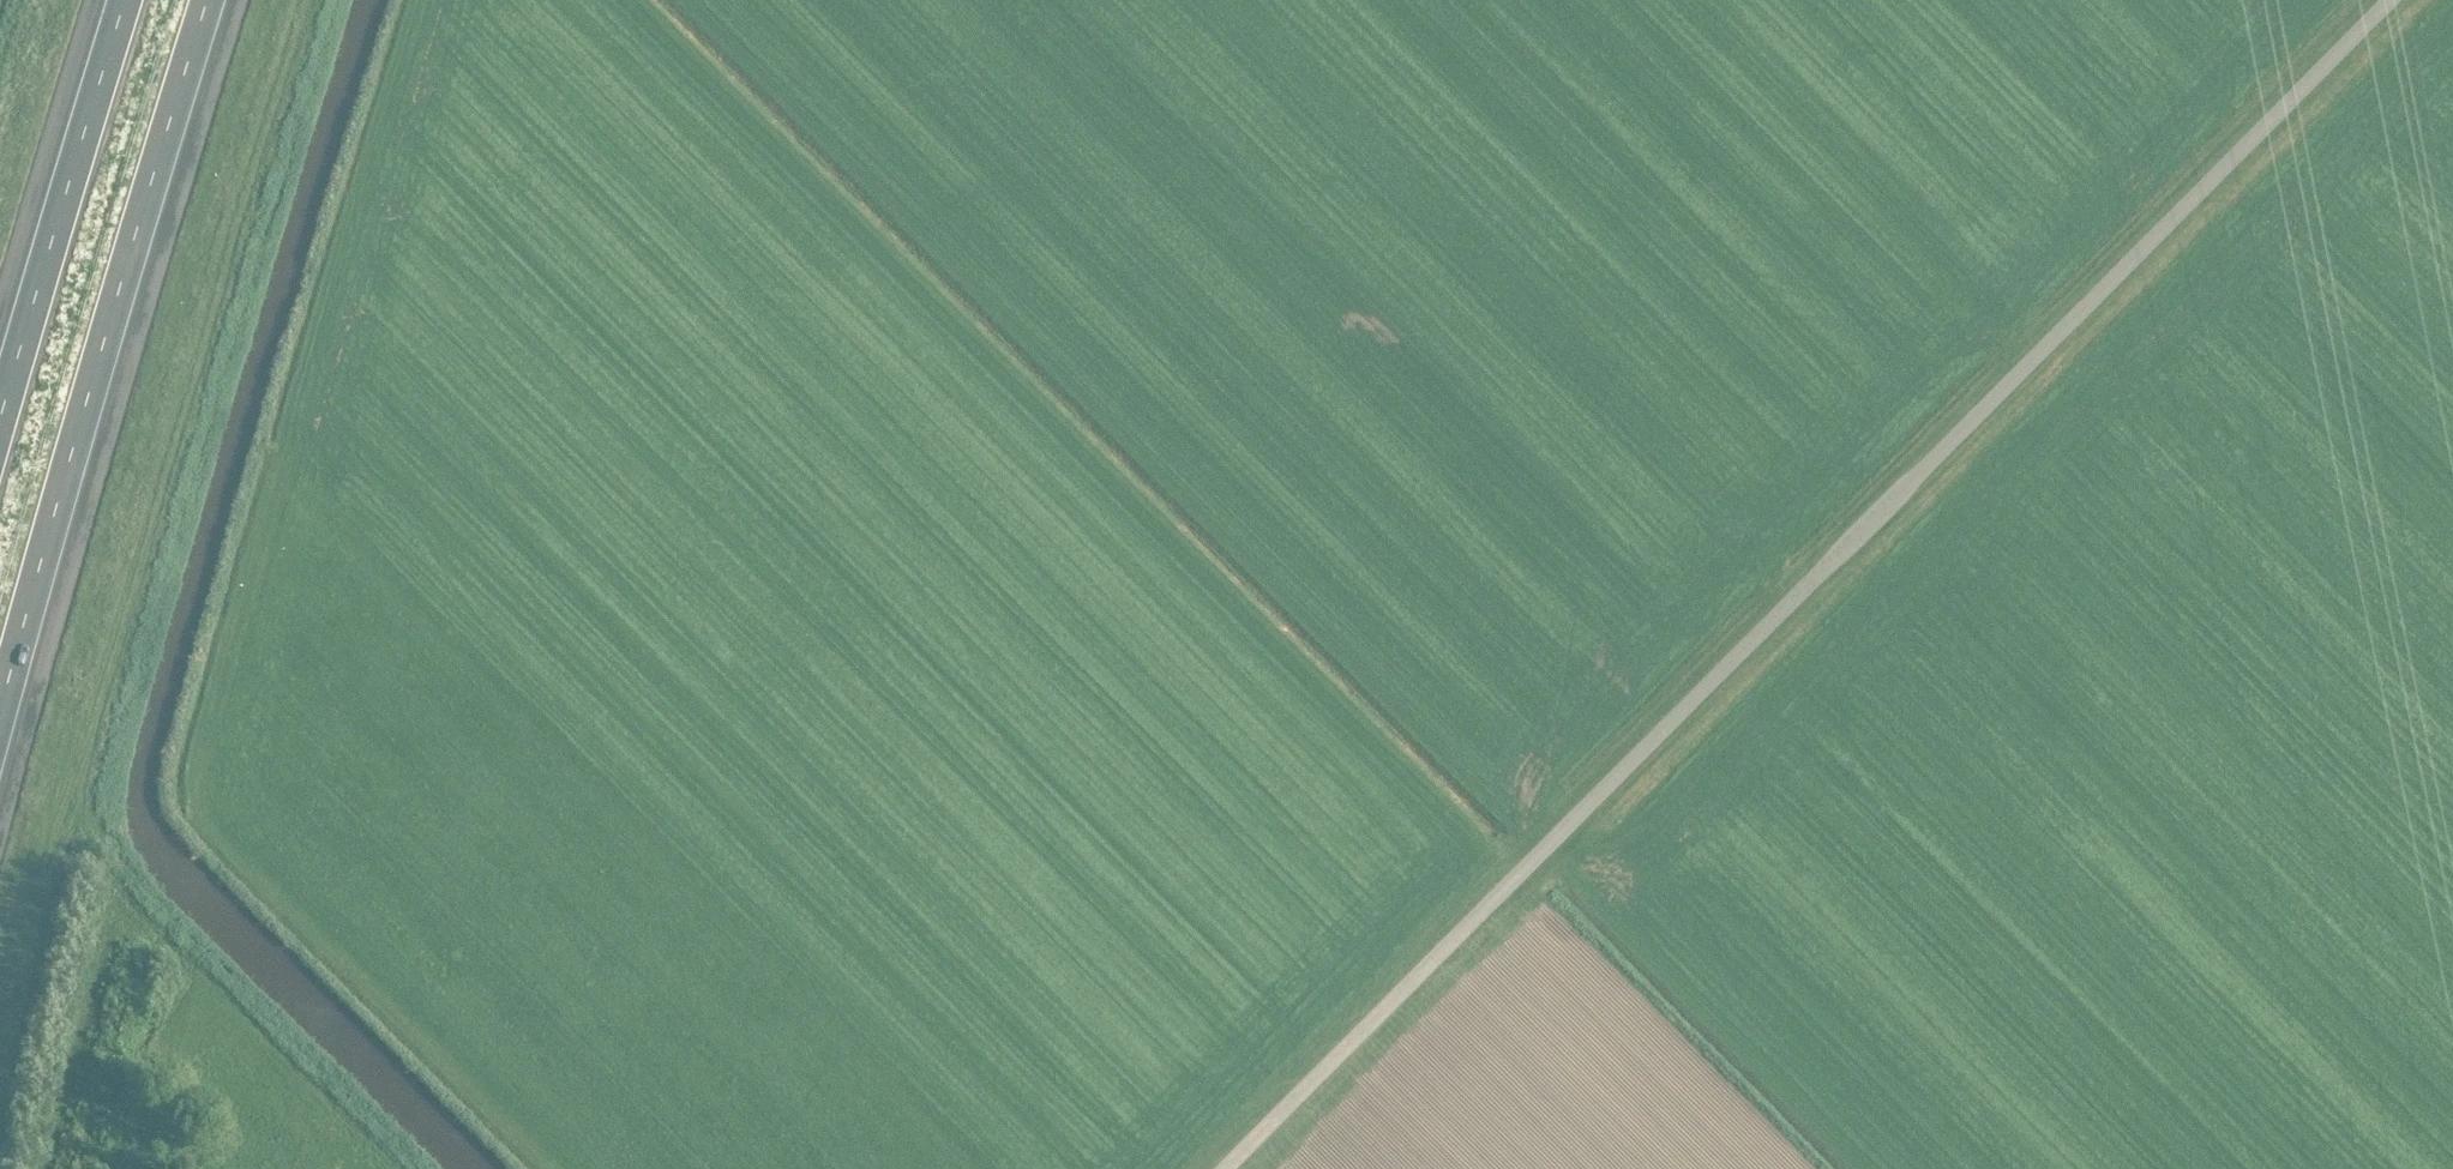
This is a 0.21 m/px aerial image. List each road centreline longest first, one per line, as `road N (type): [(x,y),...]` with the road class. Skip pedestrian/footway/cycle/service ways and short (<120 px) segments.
road 1 (unclassified): [(2388,0),(1228,1168)]
road 2 (motorway): [(0,740),(214,0)]
road 3 (motorway): [(114,0),(0,400)]

